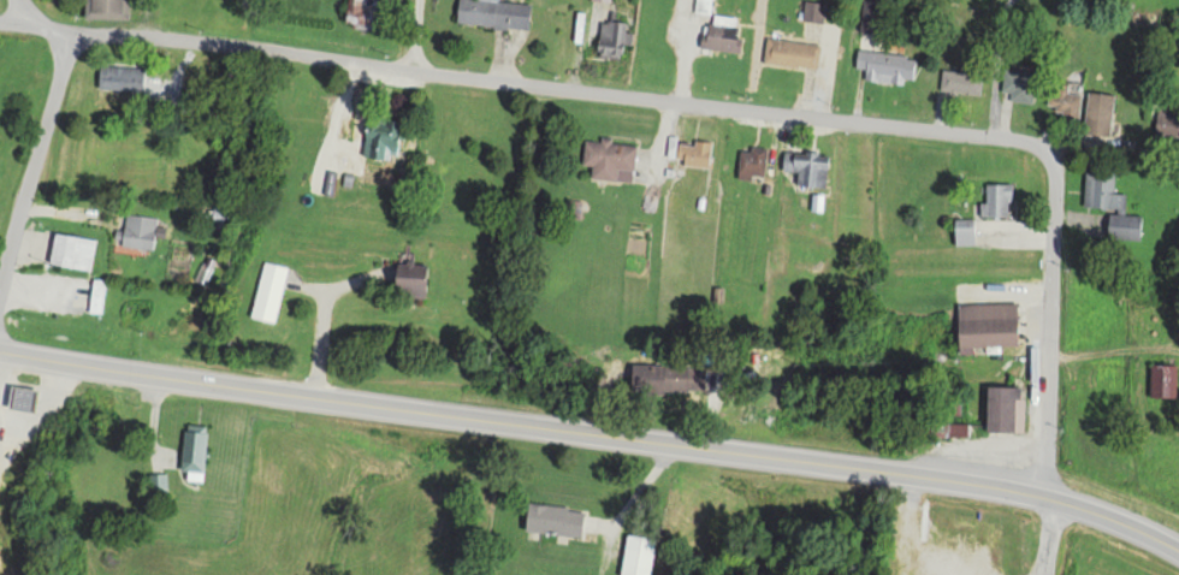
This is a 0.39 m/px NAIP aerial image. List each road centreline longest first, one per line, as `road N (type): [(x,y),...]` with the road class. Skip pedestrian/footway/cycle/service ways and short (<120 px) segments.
road 1 (primary): [(0,350),(948,479),(1106,514),(1178,547)]
road 2 (residential): [(1047,150),(995,136),(0,20)]
road 3 (residential): [(1049,499),(1057,172),(1047,150)]
road 4 (residential): [(0,291),(75,30)]
road 5 (residential): [(995,136),(1007,0)]

